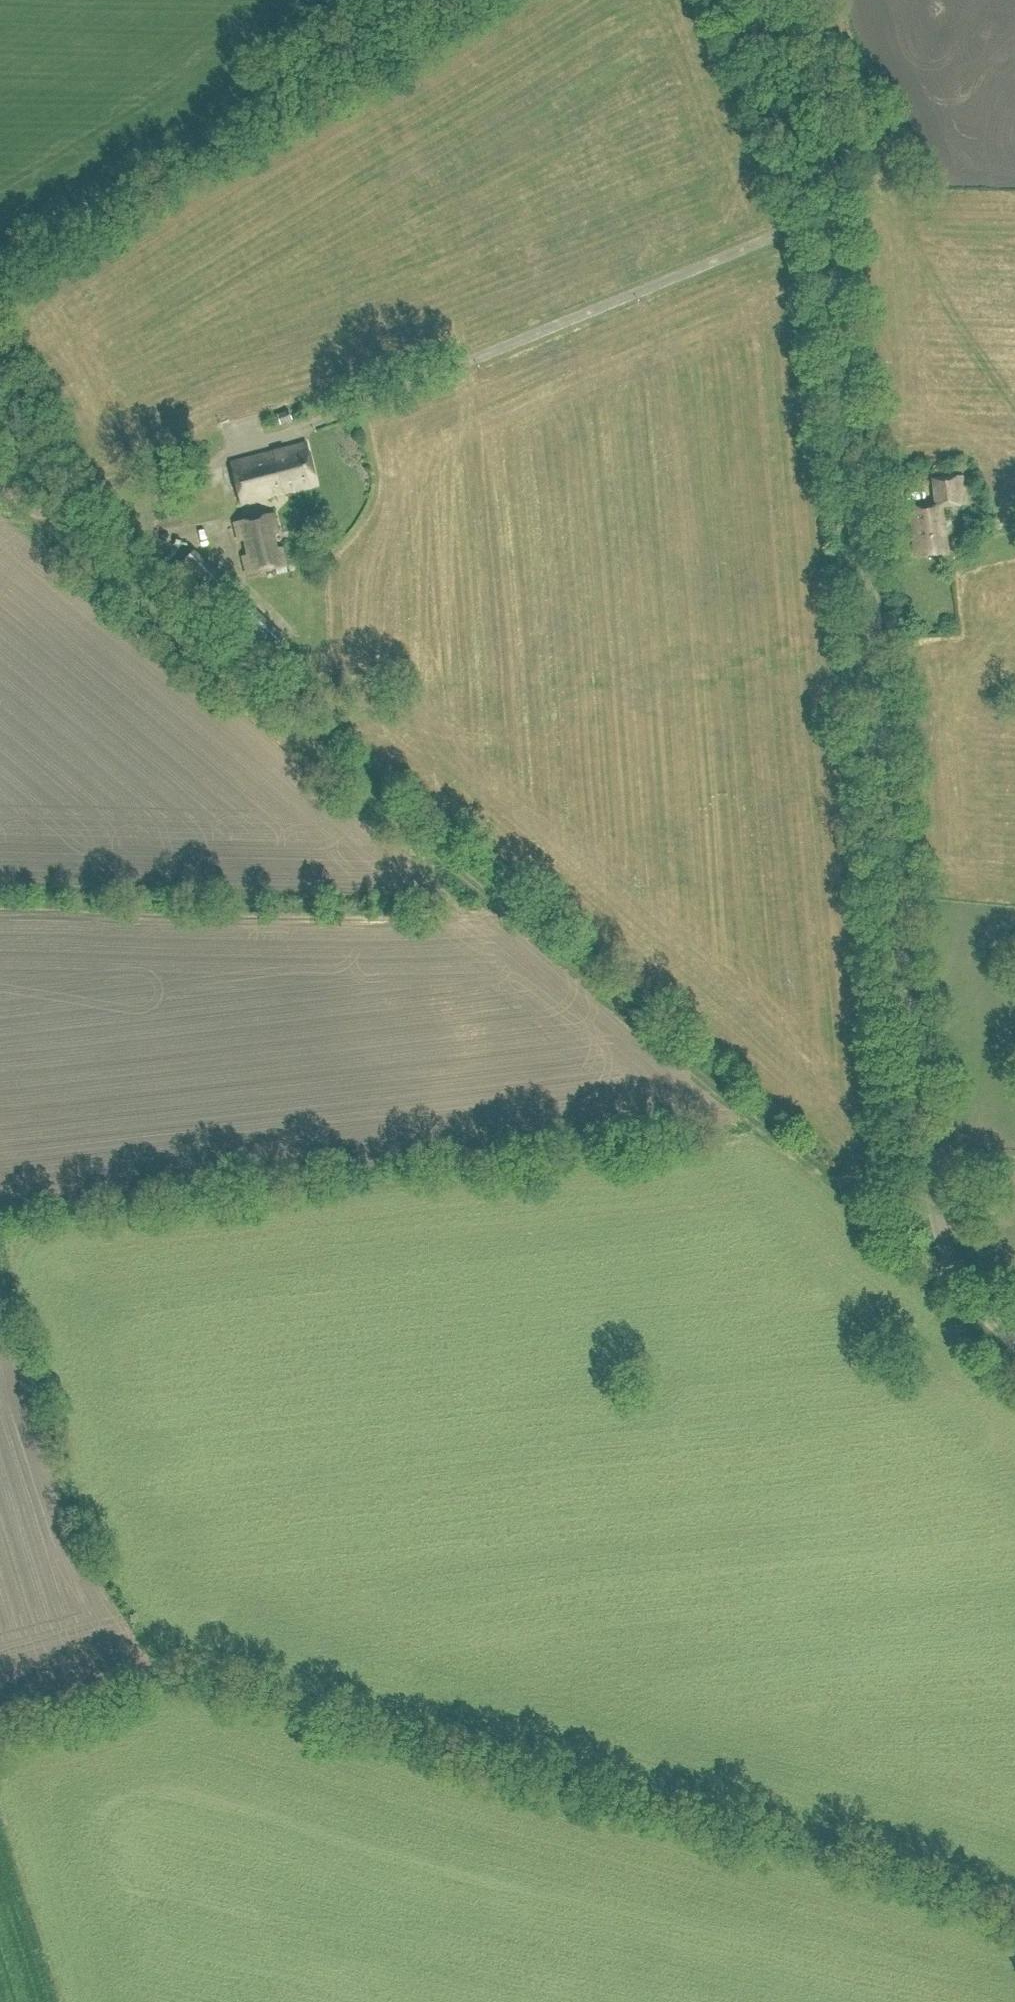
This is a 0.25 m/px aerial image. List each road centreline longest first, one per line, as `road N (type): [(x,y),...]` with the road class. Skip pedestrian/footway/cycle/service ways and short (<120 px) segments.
road 1 (unclassified): [(1014,1342),(966,1293),(933,1192),(816,0)]
road 2 (track): [(966,1293),(0,482)]
road 3 (unclassified): [(0,259),(432,0)]

